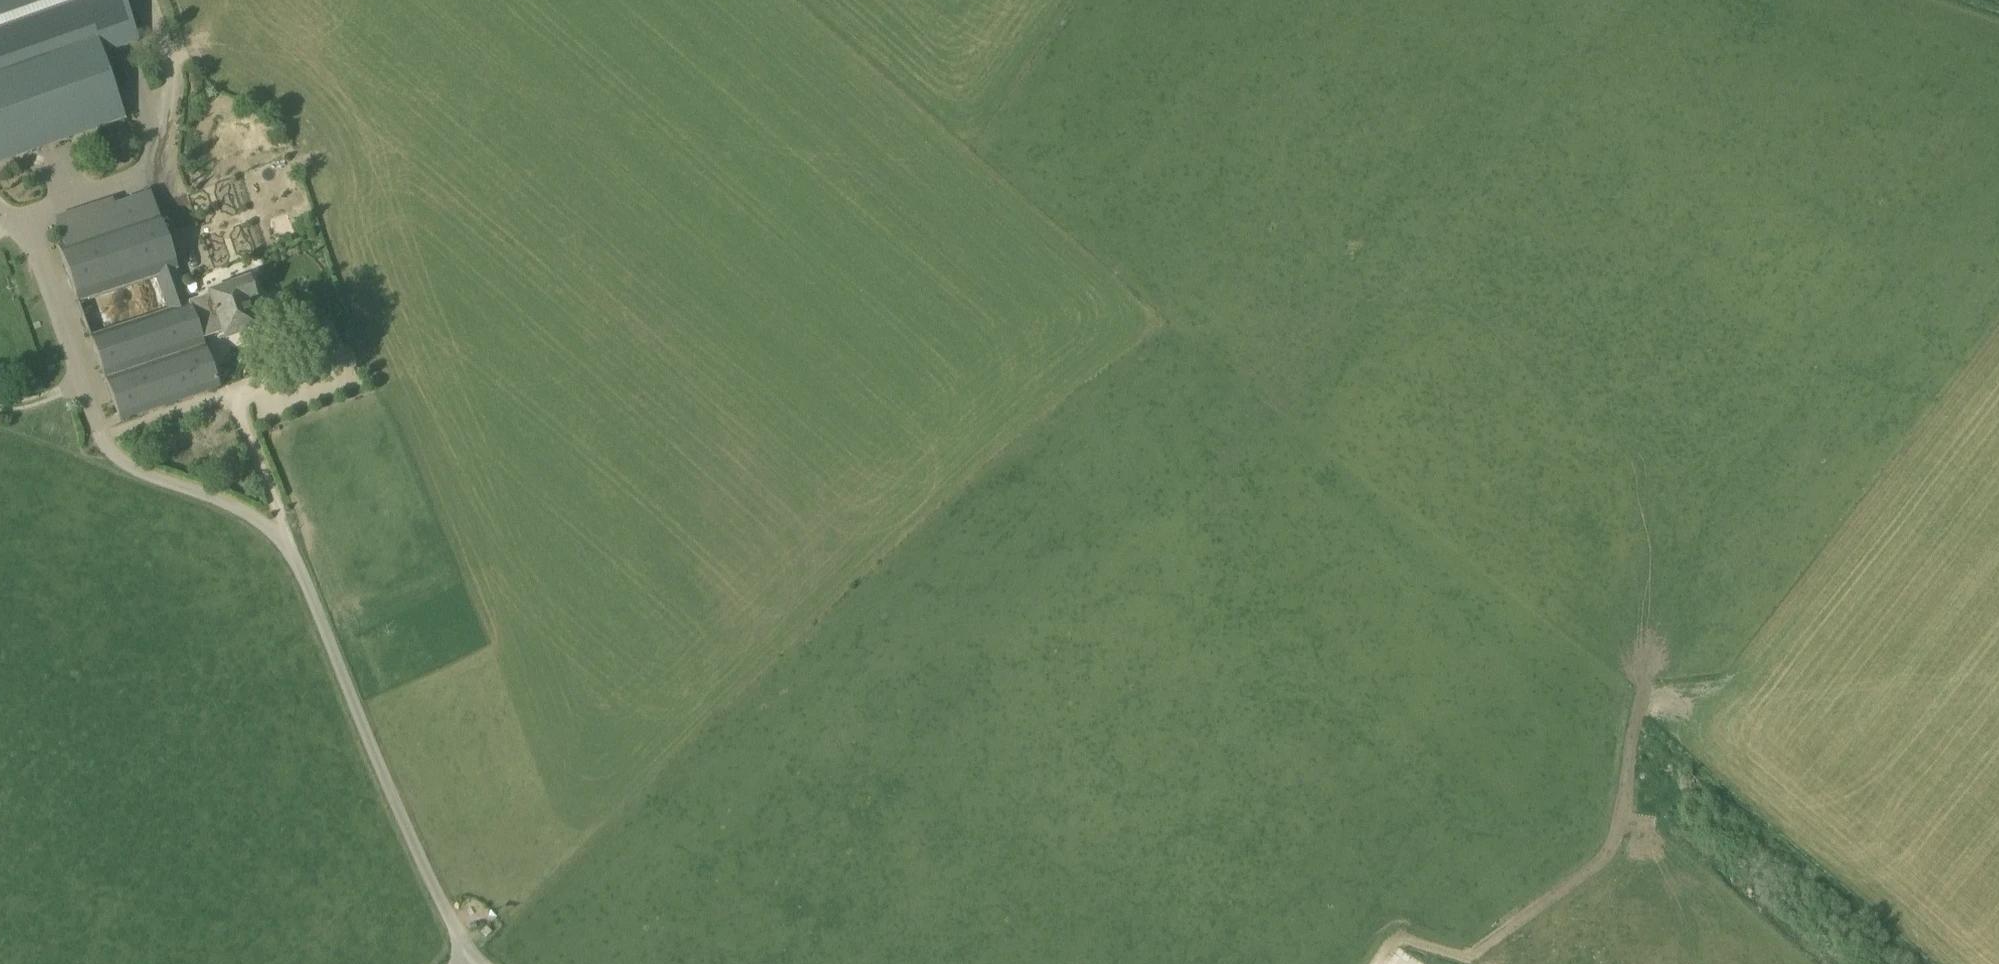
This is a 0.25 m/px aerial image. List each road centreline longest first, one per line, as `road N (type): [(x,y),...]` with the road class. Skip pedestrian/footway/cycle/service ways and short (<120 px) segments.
road 1 (track): [(1381,963),(1396,942),(1469,957),(1607,858),(1620,828),(1641,696)]

